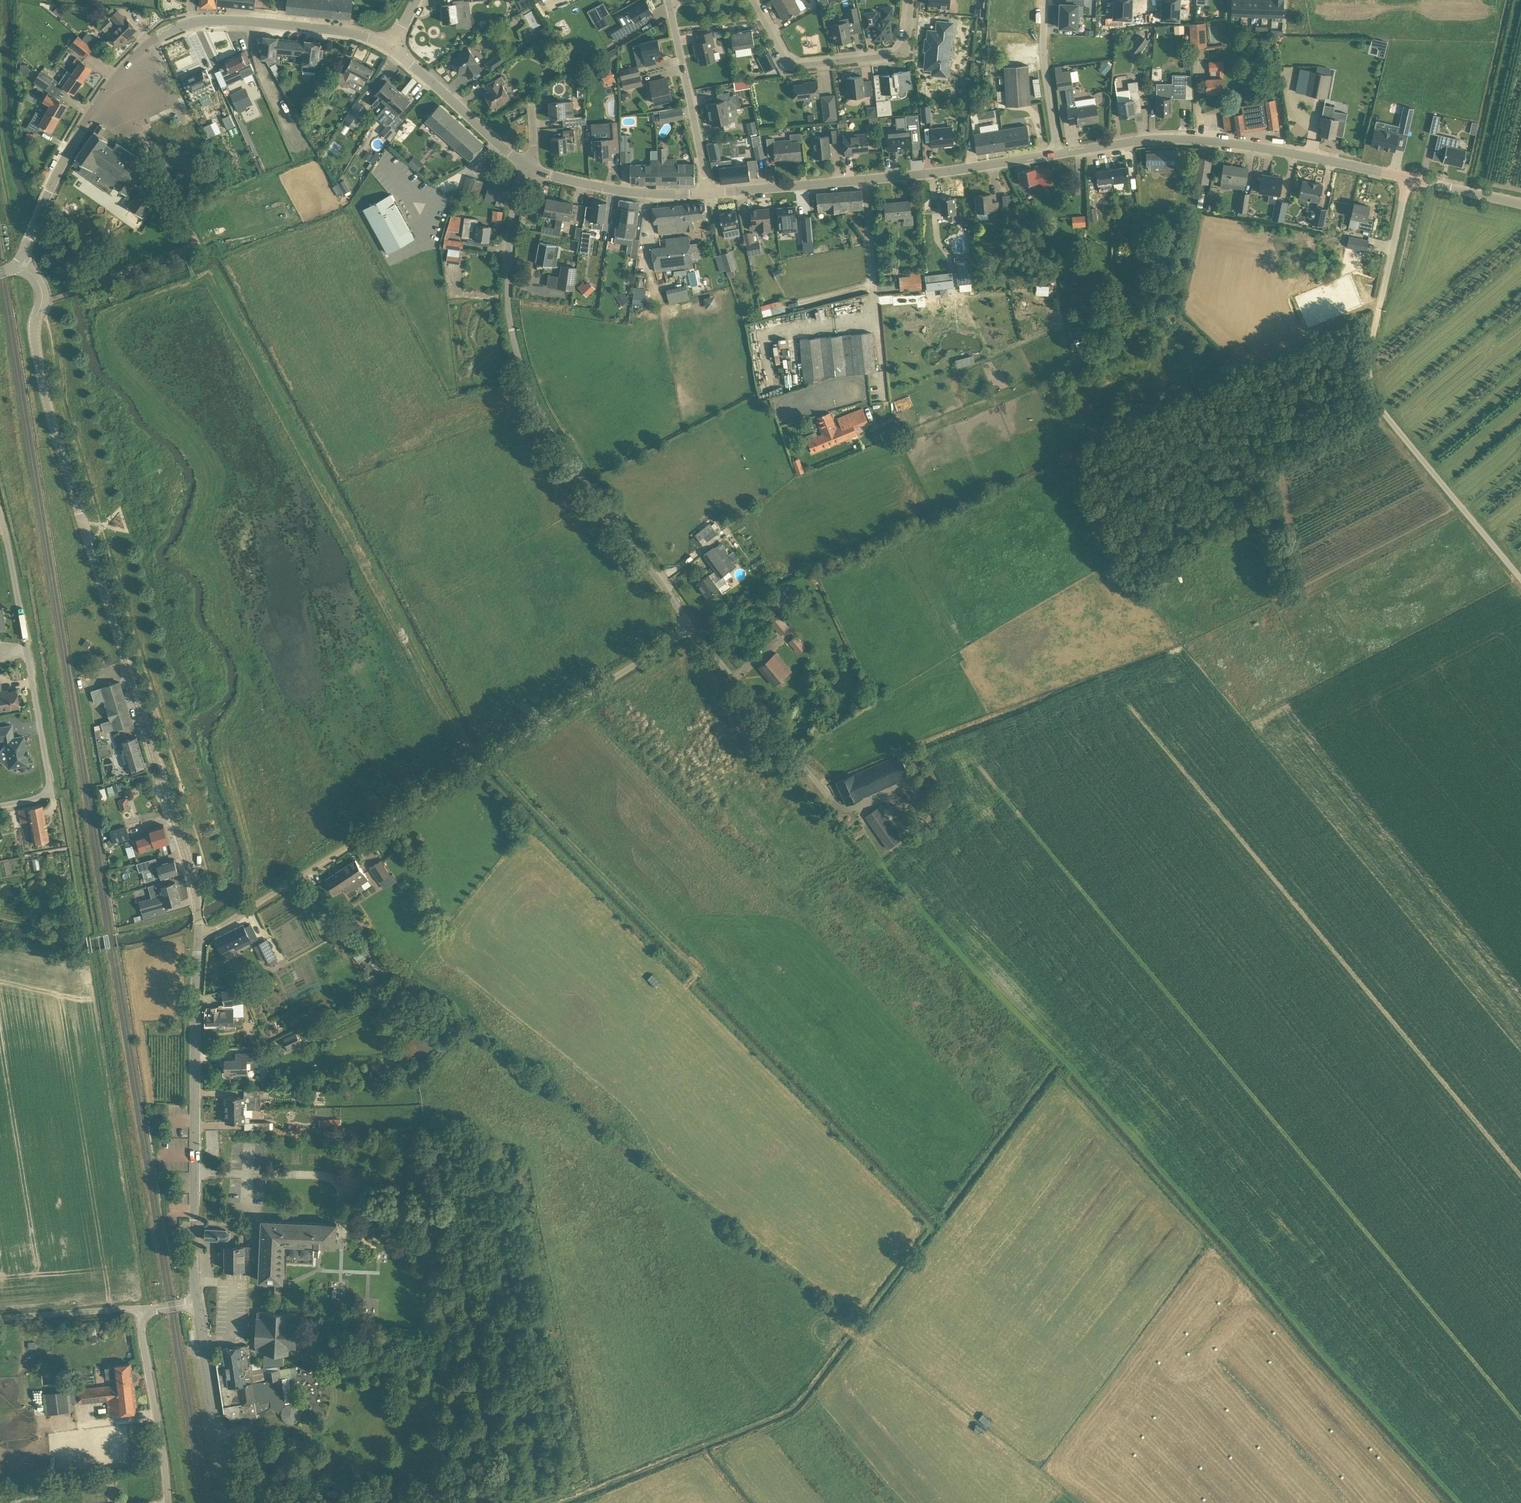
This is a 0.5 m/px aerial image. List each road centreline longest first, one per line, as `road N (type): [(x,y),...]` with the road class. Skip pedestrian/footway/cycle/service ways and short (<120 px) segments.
road 1 (tertiary): [(198,934),(190,872),(37,364),(42,293),(19,264)]
road 2 (unclassified): [(198,934),(691,626)]
road 3 (unclassified): [(691,626),(555,439),(527,384),(508,271),(528,165)]
road 4 (tertiary): [(19,264),(100,96),(168,31),(227,19),(286,23),(391,46)]
road 5 (unclassified): [(1520,576),(1373,397),(1367,379),(1408,178)]
road 6 (tertiary): [(198,1302),(198,934)]
road 7 (tertiary): [(1056,153),(1204,140),(1408,178)]
road 8 (unclassified): [(0,806),(50,789),(0,510)]
road 9 (residential): [(753,0),(784,56),(803,65),(903,48),(911,0)]
road 10 (residential): [(885,397),(869,179)]
road 11 (unclassified): [(823,791),(691,626)]
road 12 (tertiary): [(229,1502),(198,1302)]
road 13 (residential): [(708,193),(668,1)]
road 14 (unclassified): [(166,1502),(140,1310)]
road 15 (tertiary): [(869,179),(1056,153)]
road 16 (tertiary): [(528,165),(586,184),(708,193)]
road 17 (tertiary): [(391,46),(528,165)]
road 18 (tertiary): [(708,193),(869,179)]
road 19 (residential): [(1056,153),(1042,54),(1044,0)]
road 20 (unclassified): [(0,1317),(140,1310)]

